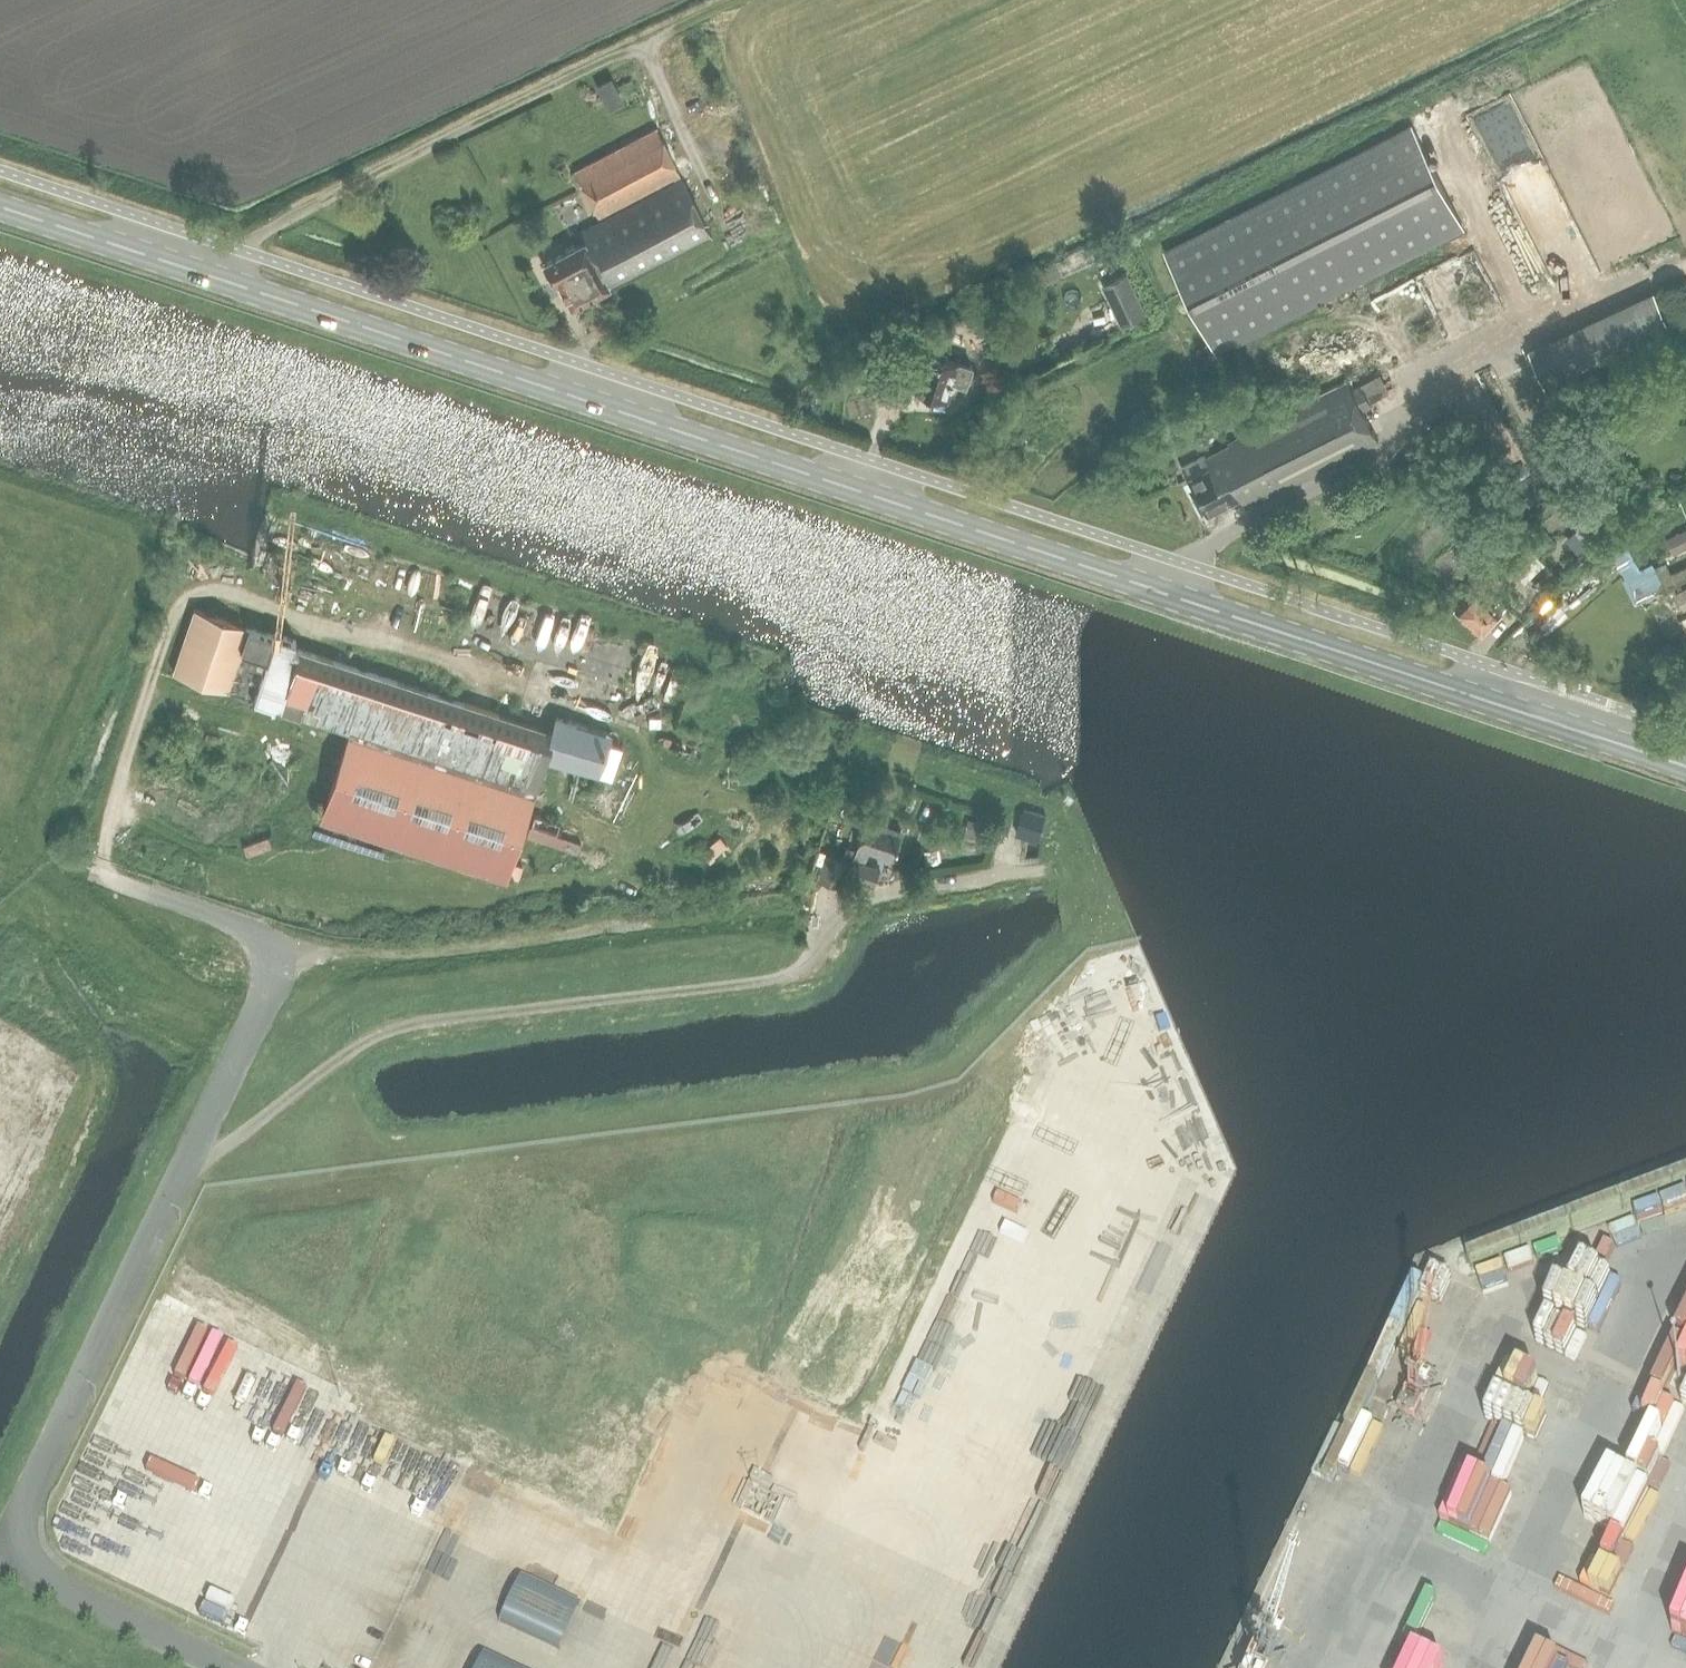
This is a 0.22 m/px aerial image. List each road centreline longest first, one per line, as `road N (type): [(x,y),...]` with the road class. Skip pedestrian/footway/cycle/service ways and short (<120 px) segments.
road 1 (secondary): [(1685,772),(0,210)]
road 2 (unclassified): [(246,1667),(6,1544),(261,1006),(273,937)]
road 3 (unclassified): [(273,937),(344,951),(420,951),(1049,870)]
road 4 (track): [(860,894),(795,975),(380,1034),(178,1180)]
road 5 (track): [(220,281),(263,233),(624,54),(649,59),(685,101)]
road 6 (unclassified): [(273,937),(102,870)]
road 7 (track): [(1573,322),(1685,269)]

